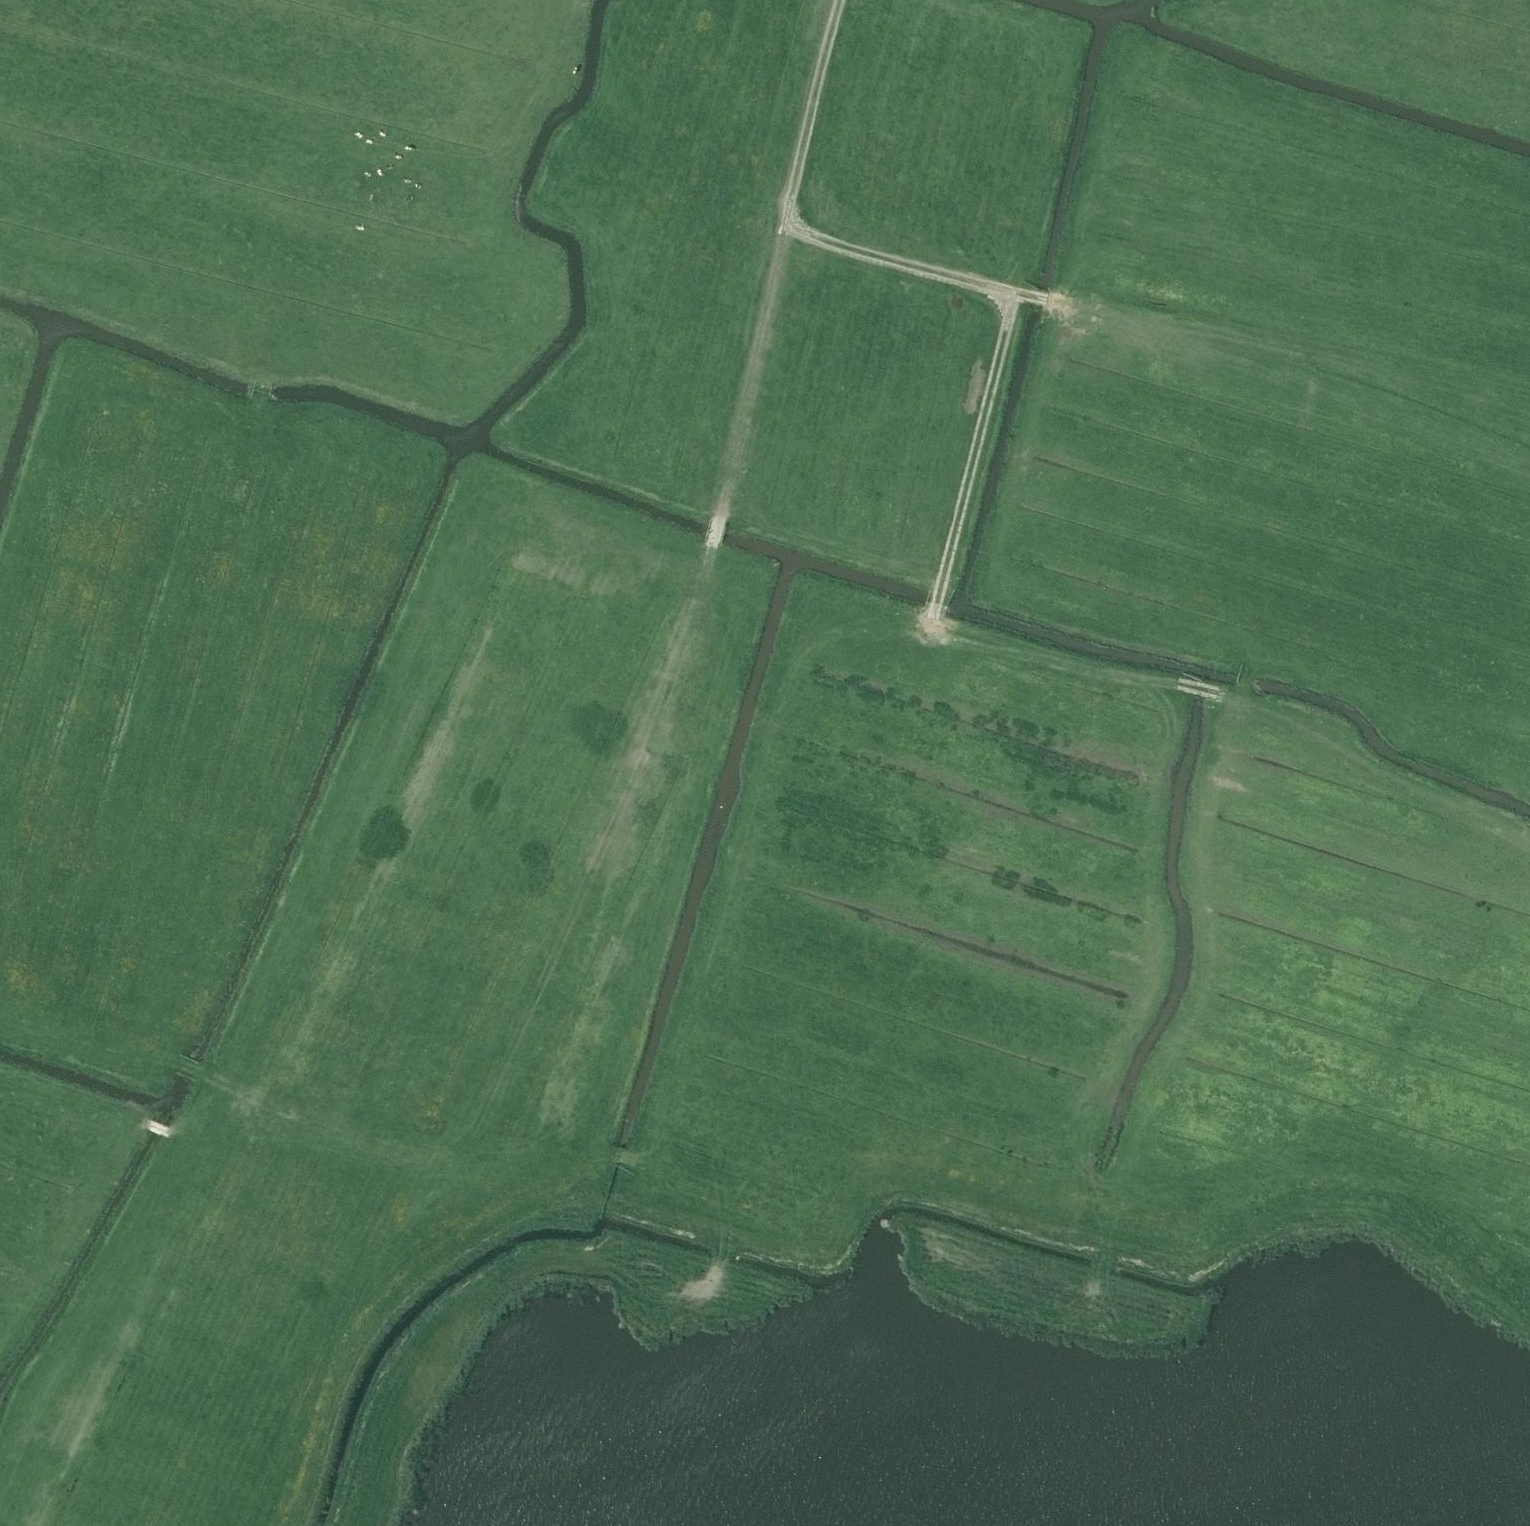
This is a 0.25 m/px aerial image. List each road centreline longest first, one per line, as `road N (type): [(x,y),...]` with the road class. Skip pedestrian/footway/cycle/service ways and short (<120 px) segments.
road 1 (track): [(939,629),(929,626),(1015,293),(848,248),(808,234),(793,218),(841,0)]

